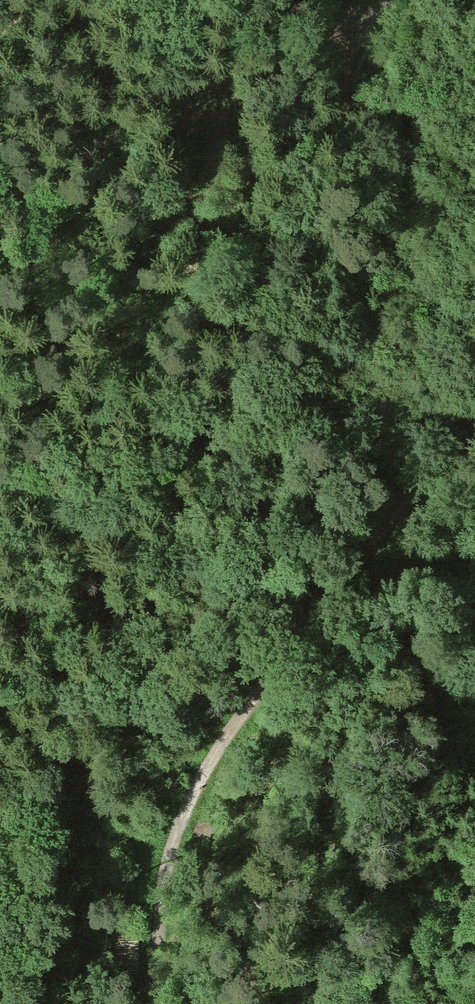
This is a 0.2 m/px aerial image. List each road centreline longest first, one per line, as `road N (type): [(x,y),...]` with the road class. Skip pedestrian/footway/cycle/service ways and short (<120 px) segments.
road 1 (track): [(319,601),(175,818),(156,920),(154,1003)]
road 2 (track): [(167,579),(42,915),(38,998)]
road 3 (track): [(270,185),(187,458),(167,579)]
road 4 (track): [(474,425),(319,601)]

